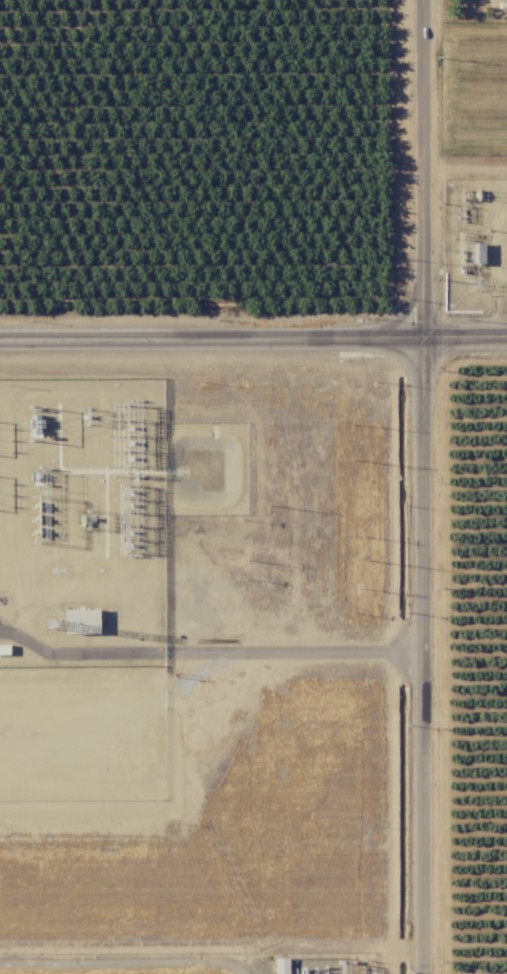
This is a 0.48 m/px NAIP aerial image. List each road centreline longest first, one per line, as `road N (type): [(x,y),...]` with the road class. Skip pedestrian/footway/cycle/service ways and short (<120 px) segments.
road 1 (residential): [(427,0),(422,336),(437,973)]
road 2 (tertiary): [(506,335),(0,338)]
road 3 (track): [(0,966),(238,965),(245,973)]

